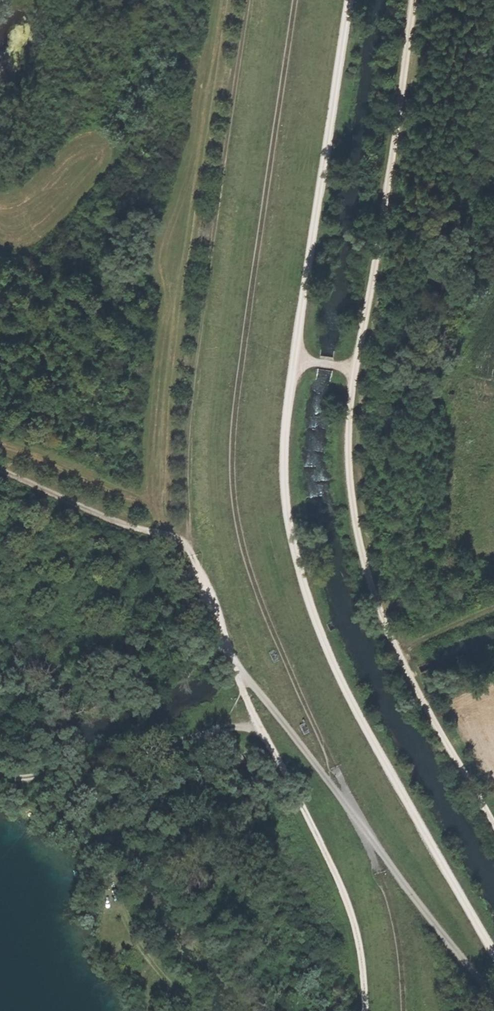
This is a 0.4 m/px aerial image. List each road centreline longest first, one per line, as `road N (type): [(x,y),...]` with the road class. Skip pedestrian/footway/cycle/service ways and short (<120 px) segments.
road 1 (track): [(403,1010),(379,874),(253,582),(234,512),(235,403),(293,0)]
road 2 (track): [(493,956),(346,692),(303,589),(287,518),(283,445),(347,0)]
road 3 (track): [(493,822),(399,650),(359,534),(350,479),(355,368),(411,0)]
road 4 (track): [(247,0),(190,405),(187,500),(194,557),(260,730)]
road 5 (track): [(0,775),(19,781),(216,729),(260,730),(351,914),(364,1010)]
road 6 (track): [(223,638),(493,992)]
road 7 (track): [(194,557),(0,467)]

